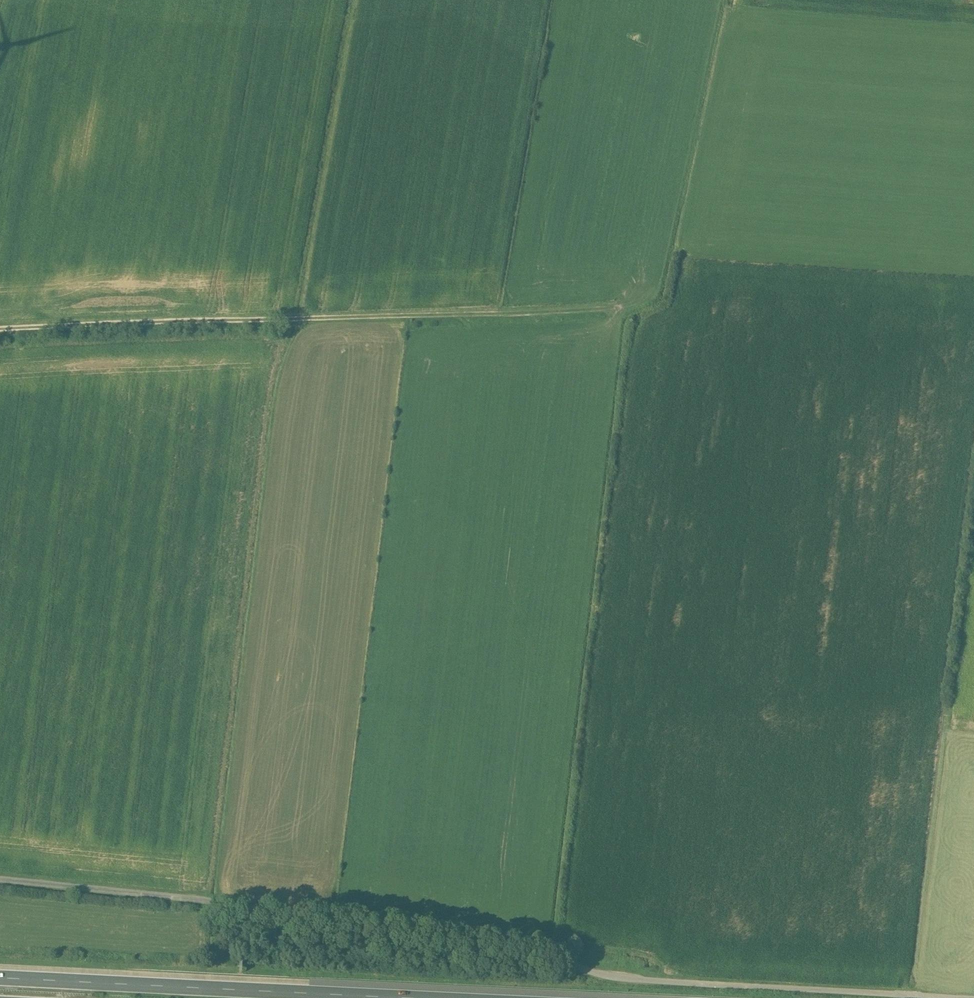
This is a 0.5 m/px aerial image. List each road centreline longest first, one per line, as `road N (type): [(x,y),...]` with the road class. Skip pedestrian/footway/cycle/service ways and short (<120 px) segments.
road 1 (unclassified): [(936,997),(639,980),(512,950),(0,881)]
road 2 (track): [(333,923),(405,321)]
road 3 (motorway): [(381,997),(0,978)]

